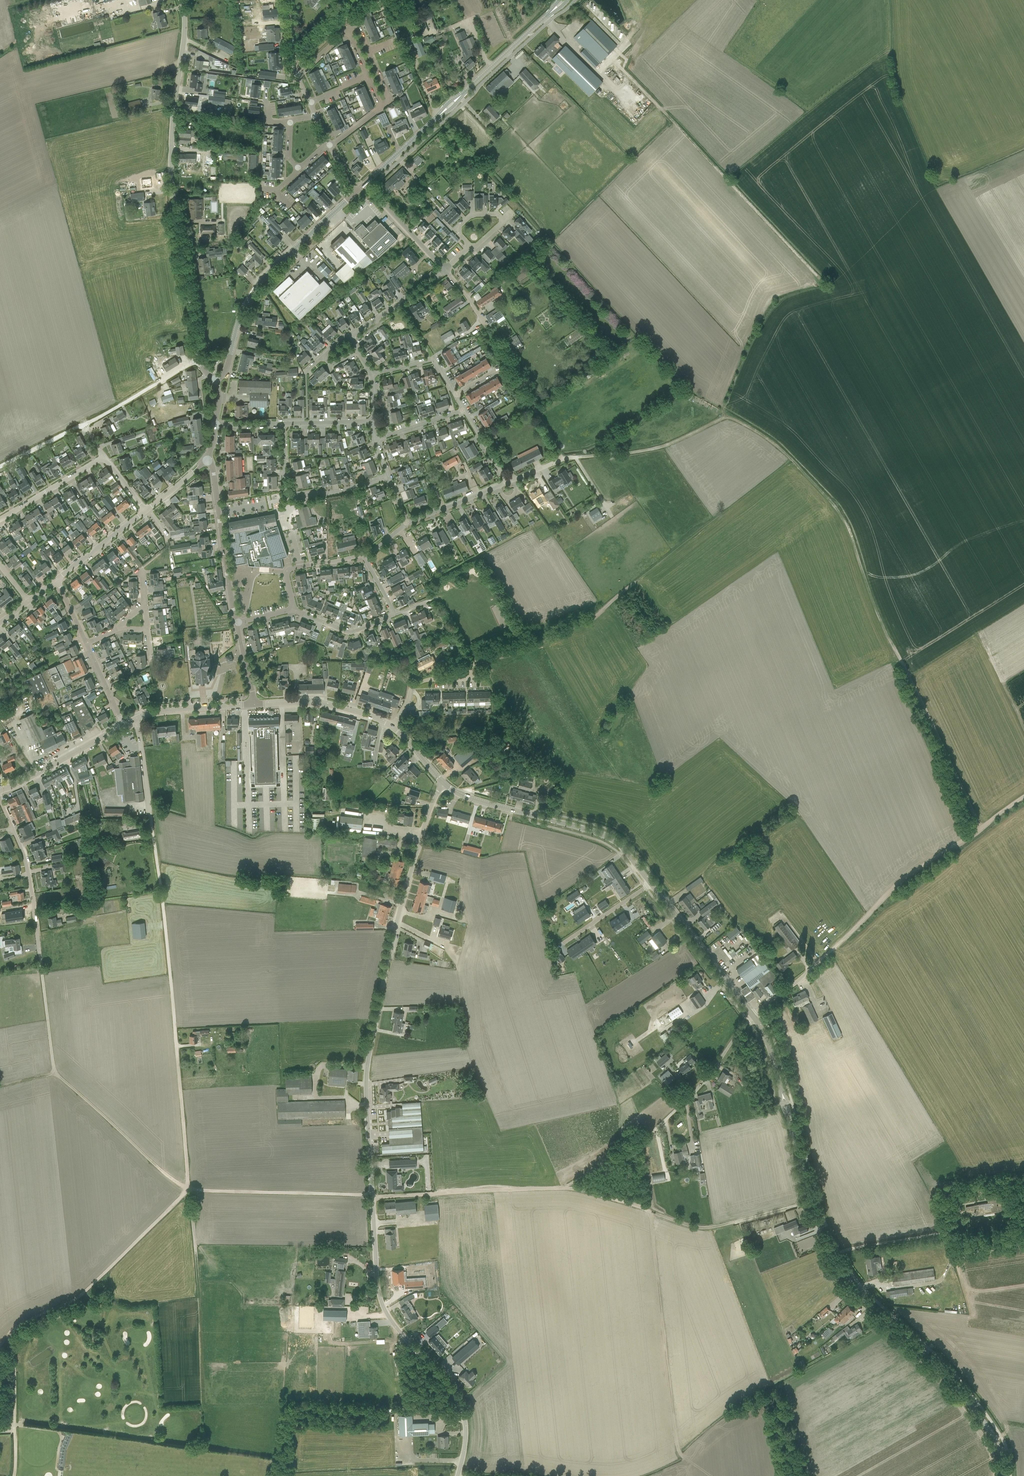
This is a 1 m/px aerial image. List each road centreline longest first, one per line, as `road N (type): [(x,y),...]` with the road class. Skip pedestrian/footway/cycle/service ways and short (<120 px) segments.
road 1 (unclassified): [(458,1475),(461,1406),(381,1298),(369,1097),(380,995)]
road 2 (track): [(373,1197),(577,1189),(695,1228),(811,1202)]
road 3 (tertiary): [(1004,1475),(997,1444),(961,1393),(838,1265),(787,1114)]
road 4 (tertiary): [(753,1015),(618,843),(467,797),(445,782)]
road 5 (track): [(187,1191),(151,818)]
road 6 (track): [(13,1475),(14,1332),(72,1303),(187,1191)]
road 7 (unclassified): [(198,359),(173,193),(182,0)]
road 8 (track): [(41,964),(56,1075),(187,1191)]
road 9 (track): [(709,1475),(677,1446),(658,1339),(655,1212)]
road 10 (tertiary): [(216,381),(228,368),(261,279),(354,194)]
road 11 (residential): [(380,995),(417,850),(445,782)]
road 12 (track): [(980,827),(889,889),(819,962)]
road 13 (track): [(187,1191),(373,1194)]
road 14 (residential): [(41,964),(26,862),(0,798)]
road 15 (residential): [(388,478),(330,494),(286,490),(285,425)]
road 16 (tertiary): [(237,624),(208,459)]
road 17 (unclassified): [(661,1124),(753,1015)]
road 18 (tertiary): [(391,725),(304,704),(254,705)]
road 19 (tertiary): [(0,790),(123,725)]
road 20 (unclassified): [(84,426),(198,359)]
road 21 (tertiary): [(457,99),(553,11)]
road 22 (residential): [(0,521),(104,458)]

